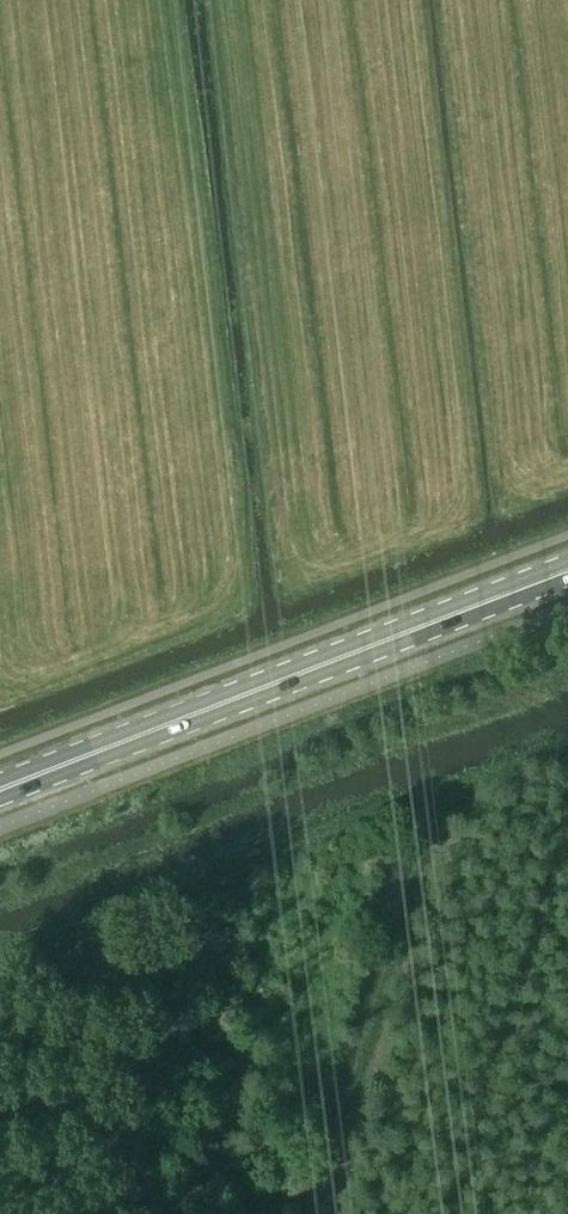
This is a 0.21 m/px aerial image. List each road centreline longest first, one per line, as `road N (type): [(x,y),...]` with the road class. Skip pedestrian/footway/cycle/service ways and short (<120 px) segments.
road 1 (primary): [(0,792),(567,571)]

